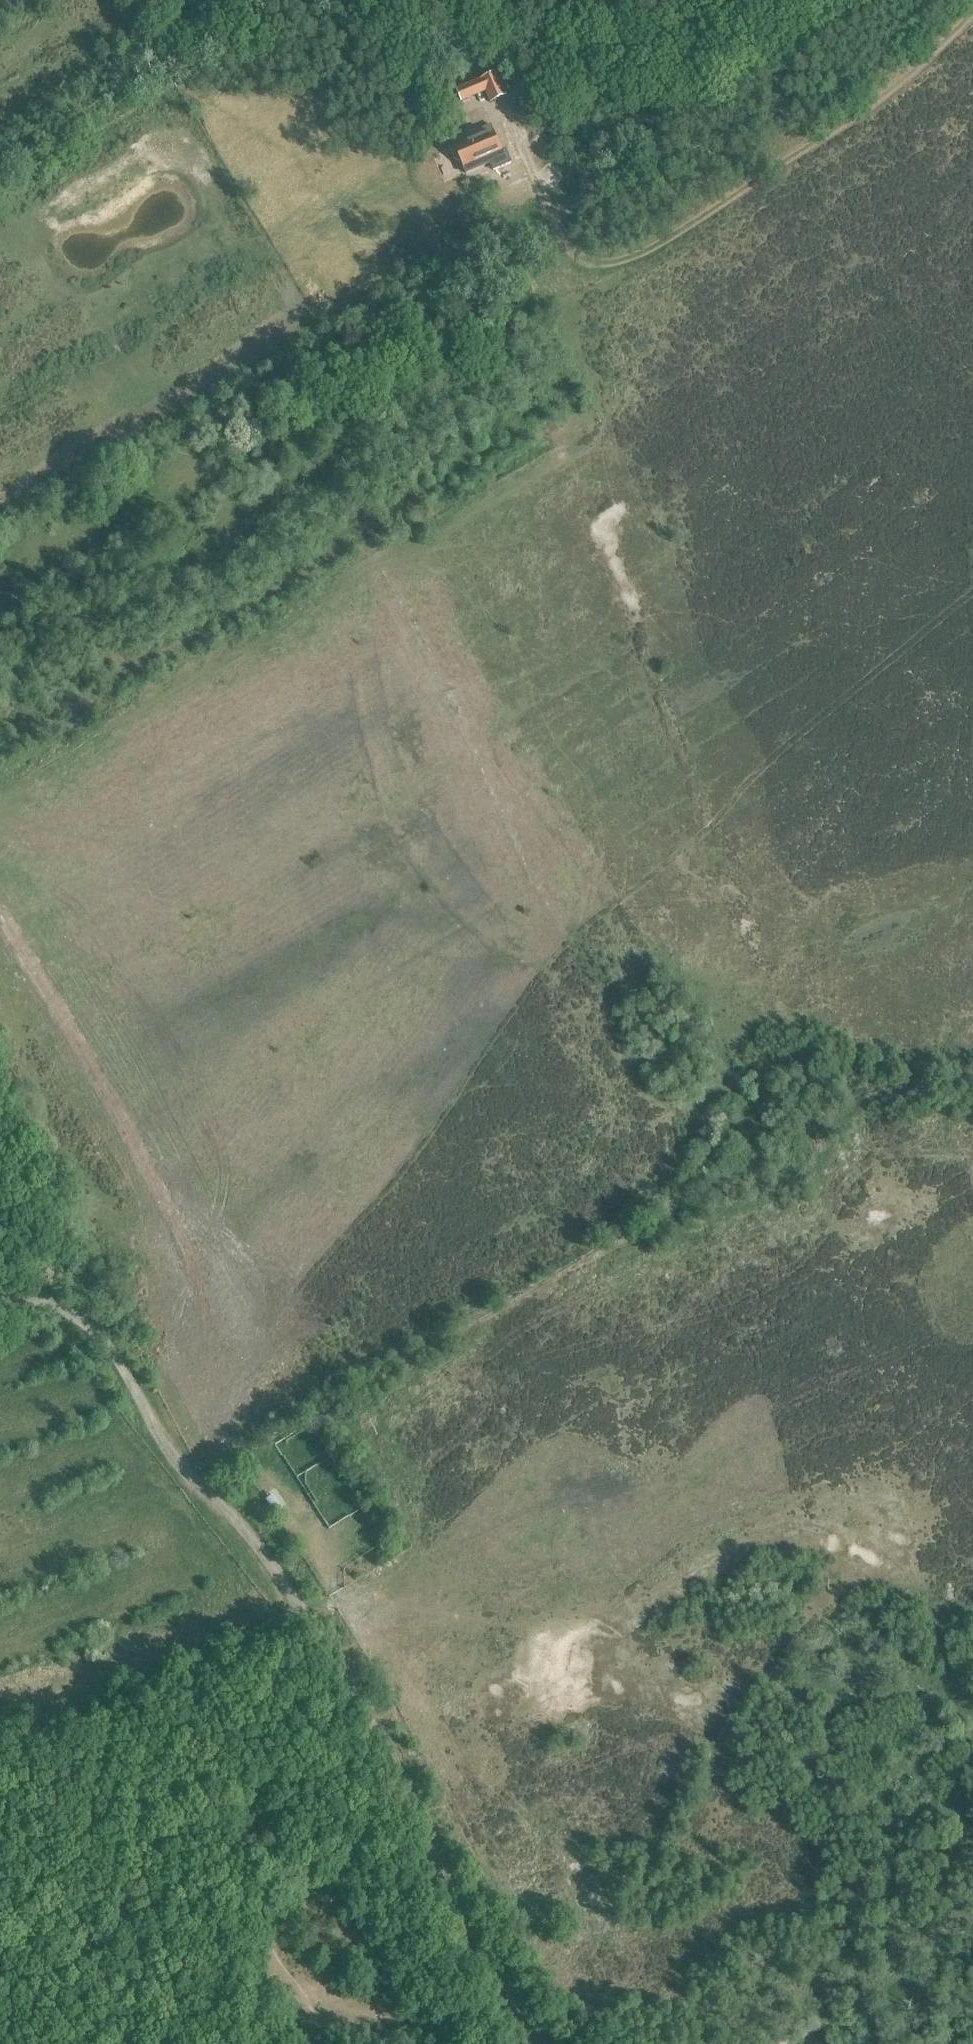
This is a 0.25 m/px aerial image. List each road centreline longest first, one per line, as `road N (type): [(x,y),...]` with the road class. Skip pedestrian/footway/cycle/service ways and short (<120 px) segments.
road 1 (track): [(972,4),(853,119),(632,257),(574,262),(546,237),(534,208),(470,237)]
road 2 (track): [(534,208),(581,197),(920,59)]

